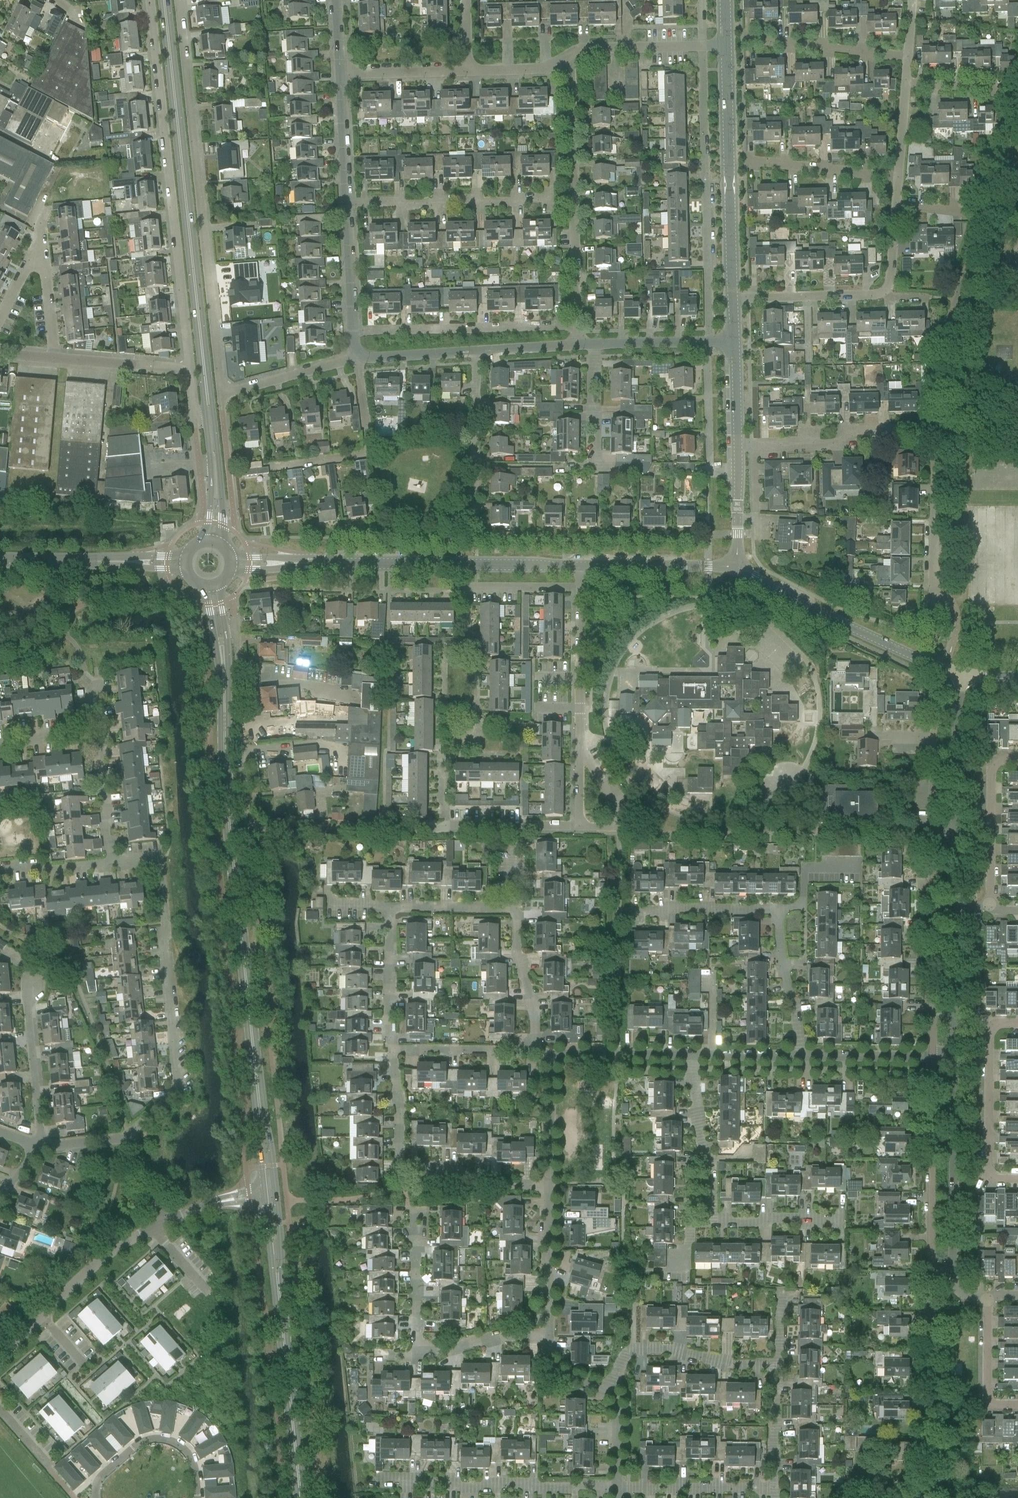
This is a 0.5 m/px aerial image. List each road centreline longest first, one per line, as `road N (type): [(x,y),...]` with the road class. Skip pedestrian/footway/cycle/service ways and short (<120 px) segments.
road 1 (tertiary): [(164,0),(205,391)]
road 2 (residential): [(219,389),(179,0)]
road 3 (tertiary): [(224,719),(258,1099)]
road 4 (residential): [(149,0),(189,371)]
road 5 (residential): [(738,449),(828,445),(871,429),(935,432),(935,590)]
road 6 (residential): [(127,1137),(178,1081),(159,865),(153,855),(113,861)]
road 7 (residential): [(247,826),(577,830)]
road 8 (residential): [(703,44),(707,340)]
road 9 (unclassified): [(797,1056),(780,912),(630,911)]
road 10 (tertiary): [(290,563),(582,565)]
road 11 (residential): [(576,343),(568,56)]
road 12 (tertiary): [(724,43),(731,298)]
road 13 (tertiary): [(734,565),(903,655),(962,677)]
road 14 (residential): [(618,1487),(385,1483)]
road 15 (residential): [(932,1055),(935,835)]
road 16 (residential): [(952,1272),(954,1055)]
road 17 (residential): [(929,1271),(932,1055)]
road 18 (residential): [(0,1361),(102,1258),(159,1224)]
road 19 (tertiary): [(279,1300),(280,1237),(258,1099)]
road 20 (residential): [(0,323),(41,245),(56,358)]
road 21 (residential): [(604,1392),(632,1348),(674,1349),(724,1365),(776,1364)]
road 22 (residential): [(1017,1178),(992,1175),(988,1167),(990,1036),(1000,1023),(1017,1024)]
road 23 (tertiary): [(279,1300),(301,1497)]
road 24 (unclassified): [(350,204),(545,195)]
road 25 (residential): [(356,357),(368,452),(273,468)]
road 26 (residential): [(580,750),(582,565)]
road 27 (residential): [(95,1497),(102,1475),(154,1439),(187,1452),(197,1497)]
road 28 (residential): [(711,1222),(690,1056)]
road 29 (residential): [(990,906),(991,766),(1017,760)]
road 30 (residential): [(480,349),(478,515)]
road 31 (residential): [(746,42),(910,55)]
road 32 (residential): [(43,1145),(28,982)]
road 33 (residential): [(707,340),(709,469),(739,473)]
road 34 (residential): [(958,834),(962,677)]
road 35 (residential): [(731,298),(888,298)]
road 36 (residential): [(402,1189),(425,1172),(451,1169),(550,1184)]
road 37 (residential): [(356,357),(350,204)]
road 38 (tertiary): [(221,543),(205,391)]
road 39 (residential): [(747,162),(899,173)]
road 40 (residential): [(545,1336),(550,1184)]
road 41 (residential): [(618,1487),(770,1485)]
road 42 (tertiary): [(582,565),(734,565)]
road 43 (residential): [(954,1055),(957,906)]
road 44 (residential): [(927,1418),(929,1271)]
road 45 (residential): [(539,1051),(393,1050)]
road 46 (residential): [(539,1051),(512,912)]
road 47 (residential): [(393,1050),(389,909)]
road 48 (residential): [(219,389),(356,357)]
road 49 (residential): [(402,1189),(393,1050)]
road 50 (residential): [(551,1055),(690,1056)]
road 51 (residential): [(420,1354),(413,1216)]
road 52 (residential): [(568,56),(703,44)]
road 53 (residential): [(797,1056),(932,1055)]
road 54 (residential): [(56,358),(189,371)]
road 55 (tertiary): [(205,587),(224,719)]
road 56 (residential): [(577,830),(618,831),(612,802),(580,750)]
road 57 (unclassified): [(113,861),(100,730)]
road 58 (residential): [(350,204),(341,73)]
road 59 (residential): [(840,1224),(711,1222)]
road 60 (residential): [(550,1184),(551,1055)]
road 61 (residential): [(341,73),(469,68)]
road 62 (residential): [(1017,1403),(993,1402),(989,1393),(990,1299)]
road 63 (residential): [(420,1354),(493,1337),(545,1336)]
road 64 (residential): [(0,560),(125,561)]
road 65 (residential): [(356,357),(480,349)]
road 66 (residential): [(389,909),(512,912)]
road 67 (residential): [(770,1485),(776,1364)]
road 68 (tertiary): [(205,420),(211,500),(205,540)]
road 69 (residential): [(594,343),(593,463)]

